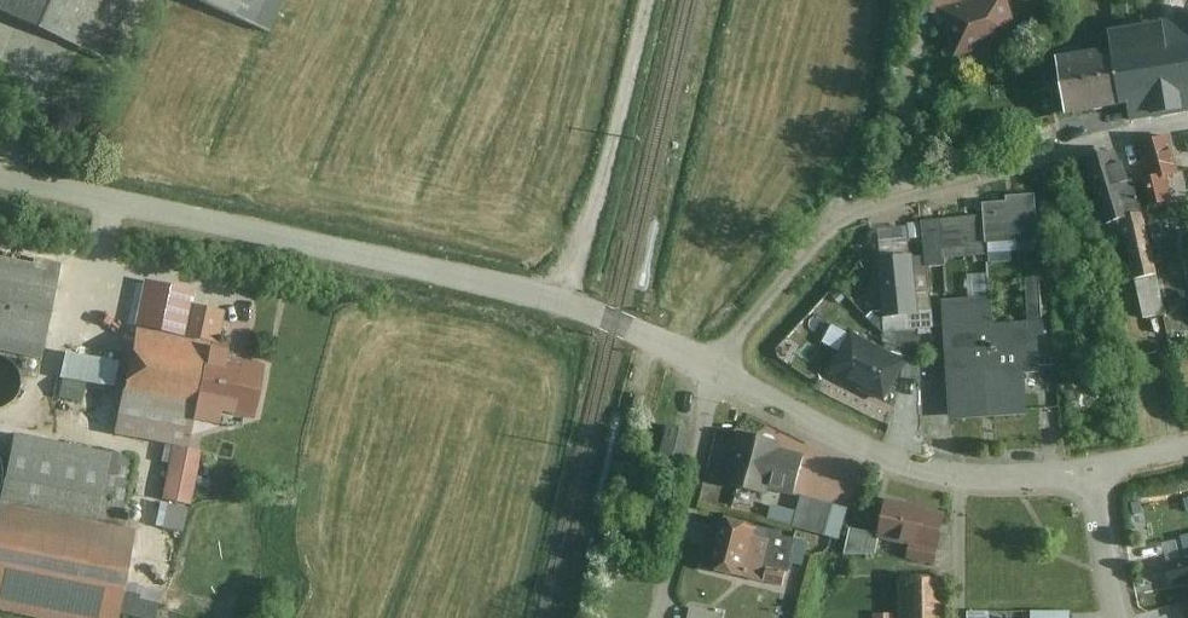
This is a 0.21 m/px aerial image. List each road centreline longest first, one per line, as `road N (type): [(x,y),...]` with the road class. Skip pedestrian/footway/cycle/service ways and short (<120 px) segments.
road 1 (residential): [(0,175),(564,303),(723,377)]
road 2 (residential): [(723,377),(799,262),(839,223),(1129,137),(1187,128)]
road 3 (track): [(564,303),(589,237),(648,0)]
road 4 (residential): [(723,377),(904,464),(963,478)]
road 5 (residential): [(723,377),(660,617)]
road 6 (residential): [(1123,617),(1105,474)]
road 7 (residential): [(963,478),(1105,474)]
road 8 (residential): [(962,617),(963,478)]

